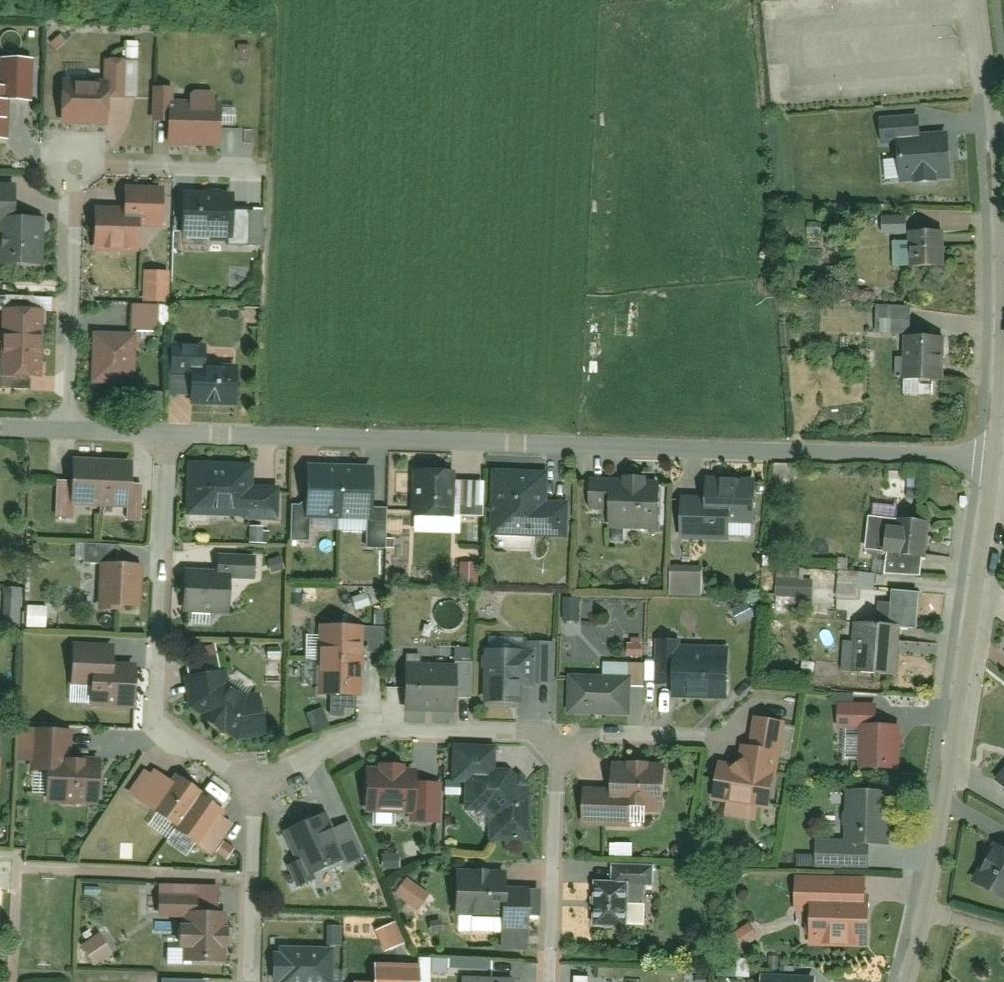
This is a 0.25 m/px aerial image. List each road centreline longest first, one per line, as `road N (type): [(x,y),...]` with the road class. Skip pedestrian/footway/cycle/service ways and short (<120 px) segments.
road 1 (residential): [(169,440),(993,458)]
road 2 (residential): [(909,981),(937,864),(993,458)]
road 3 (residential): [(993,458),(1003,288),(980,0)]
road 4 (residential): [(169,440),(154,724),(204,764),(254,779)]
road 5 (residential): [(254,779),(314,766),(367,731),(523,732),(557,745)]
road 6 (residential): [(66,434),(74,181)]
road 7 (residential): [(557,745),(552,981)]
road 8 (residential): [(254,779),(251,968)]
road 9 (residential): [(557,745),(605,732),(700,735)]

